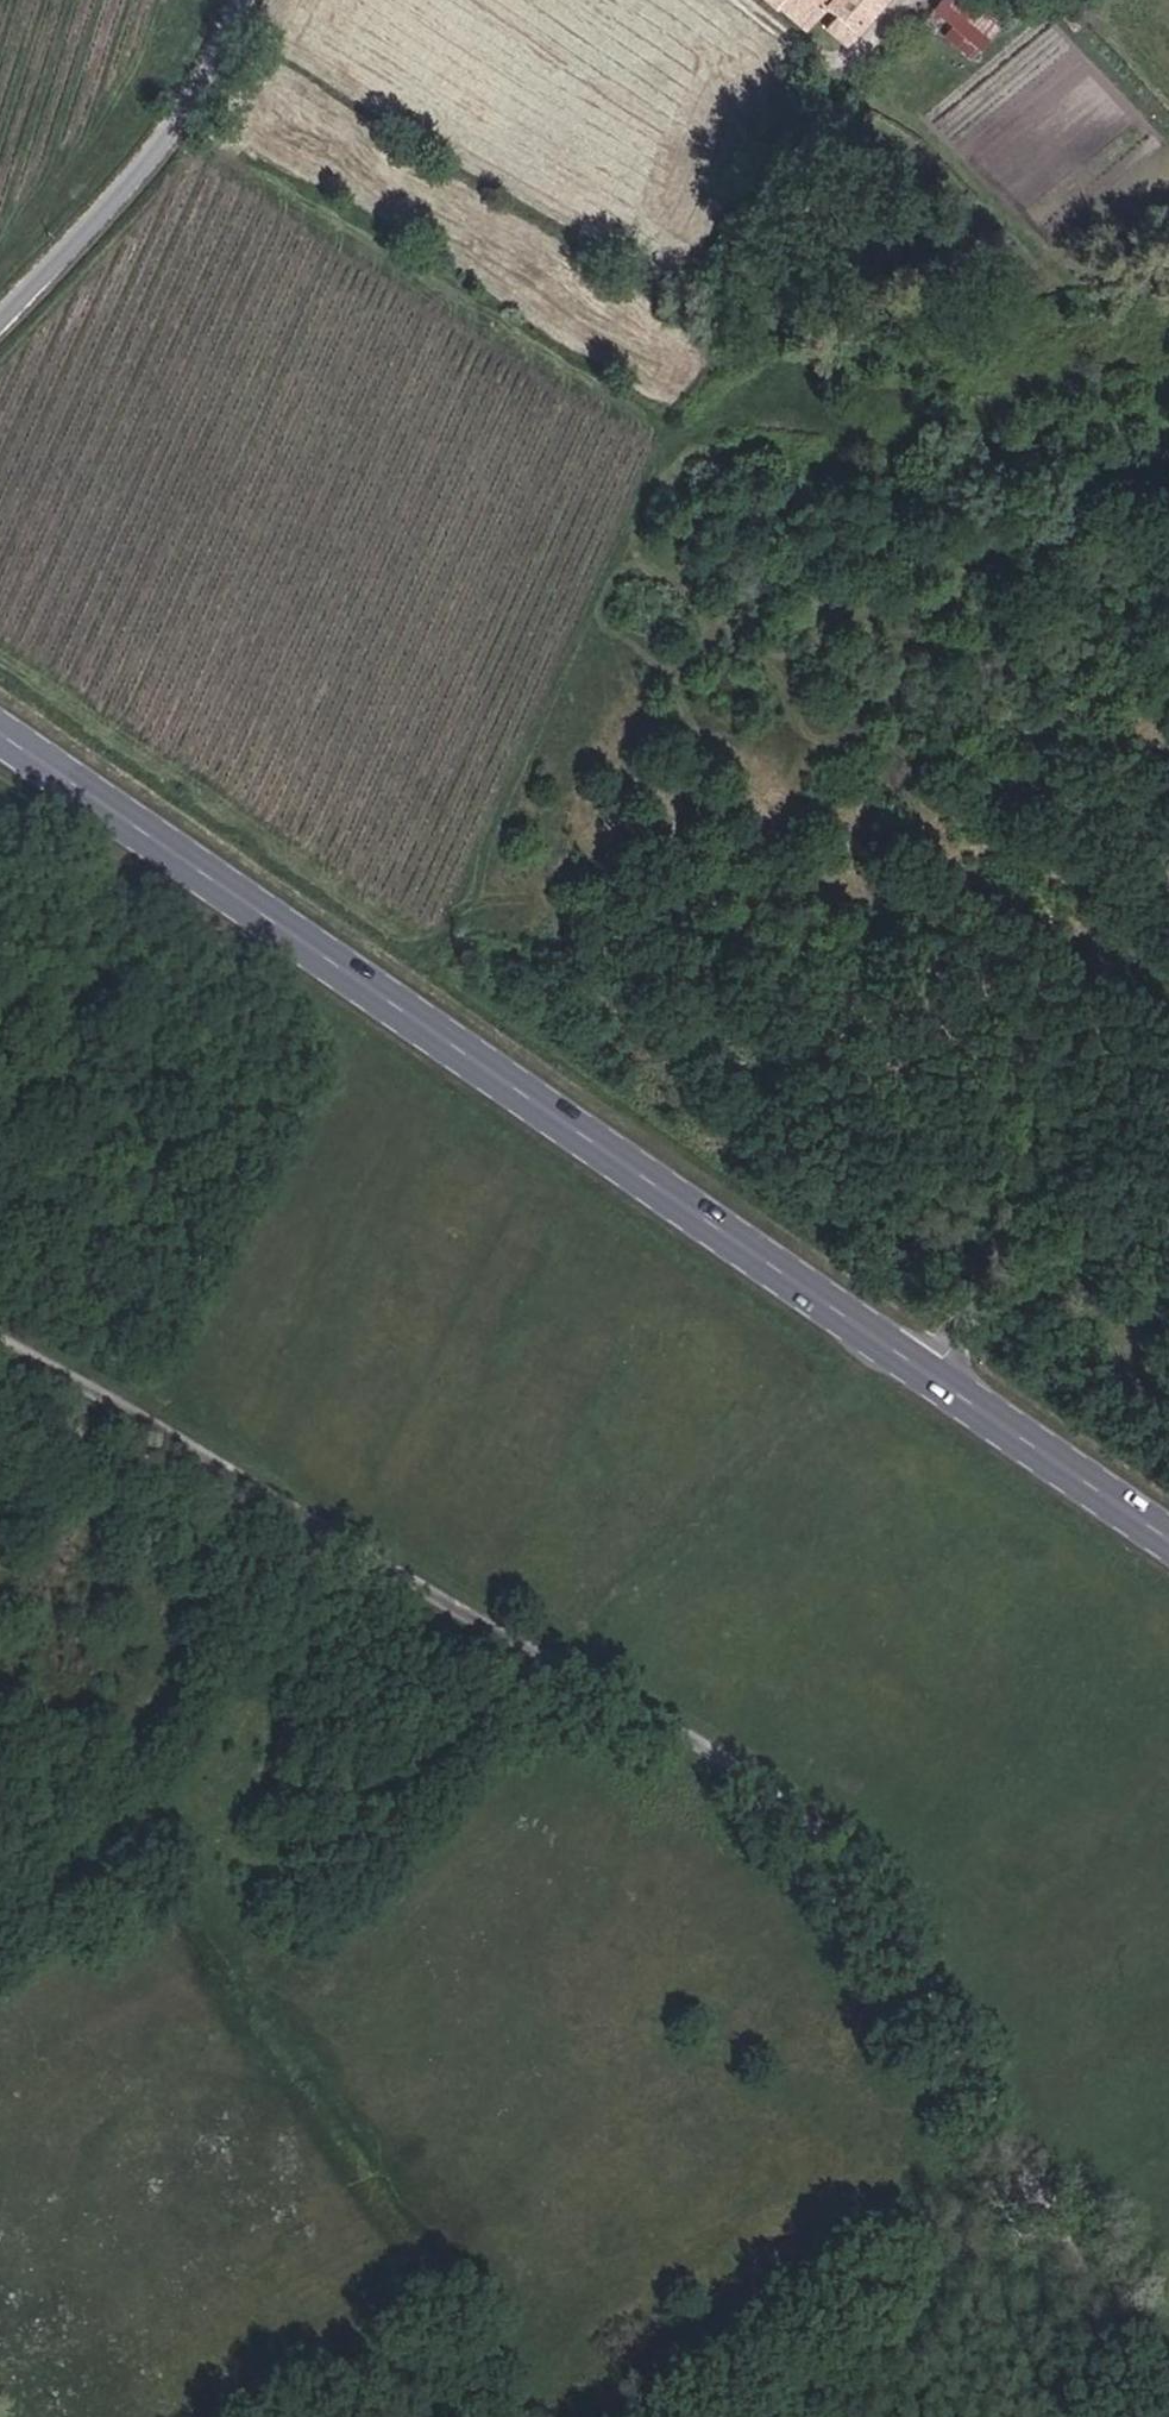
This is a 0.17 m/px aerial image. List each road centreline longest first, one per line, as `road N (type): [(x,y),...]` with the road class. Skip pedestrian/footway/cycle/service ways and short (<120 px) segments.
road 1 (residential): [(1168,2415),(989,2106),(873,1876),(556,1646),(0,1329)]
road 2 (primary): [(1168,1538),(0,731)]
road 3 (unclassified): [(0,318),(171,139),(239,0)]

